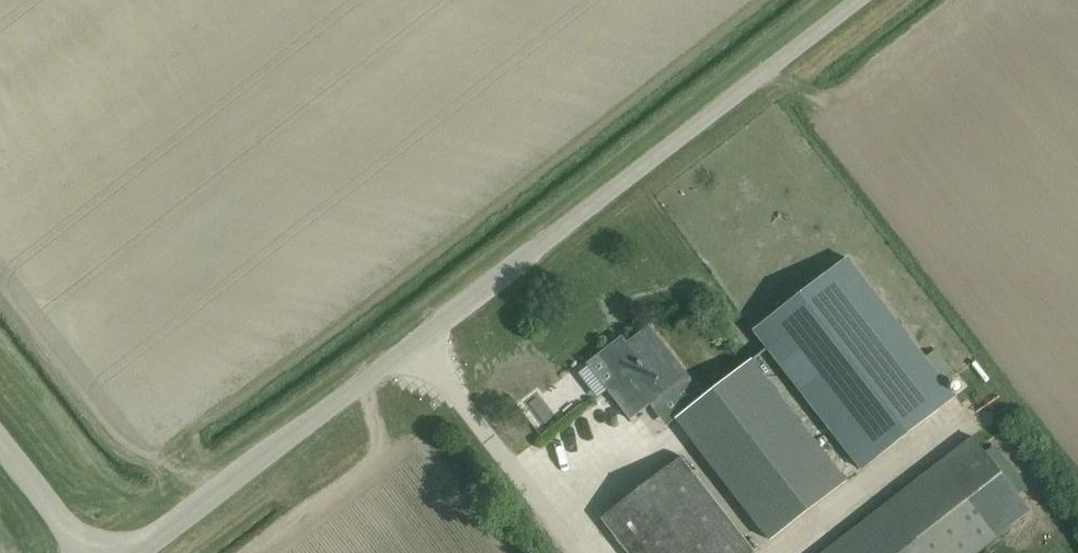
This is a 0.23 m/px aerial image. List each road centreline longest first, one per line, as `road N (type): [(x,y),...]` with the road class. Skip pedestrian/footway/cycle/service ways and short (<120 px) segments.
road 1 (unclassified): [(131,552),(862,0)]
road 2 (unclassified): [(78,552),(0,454)]

